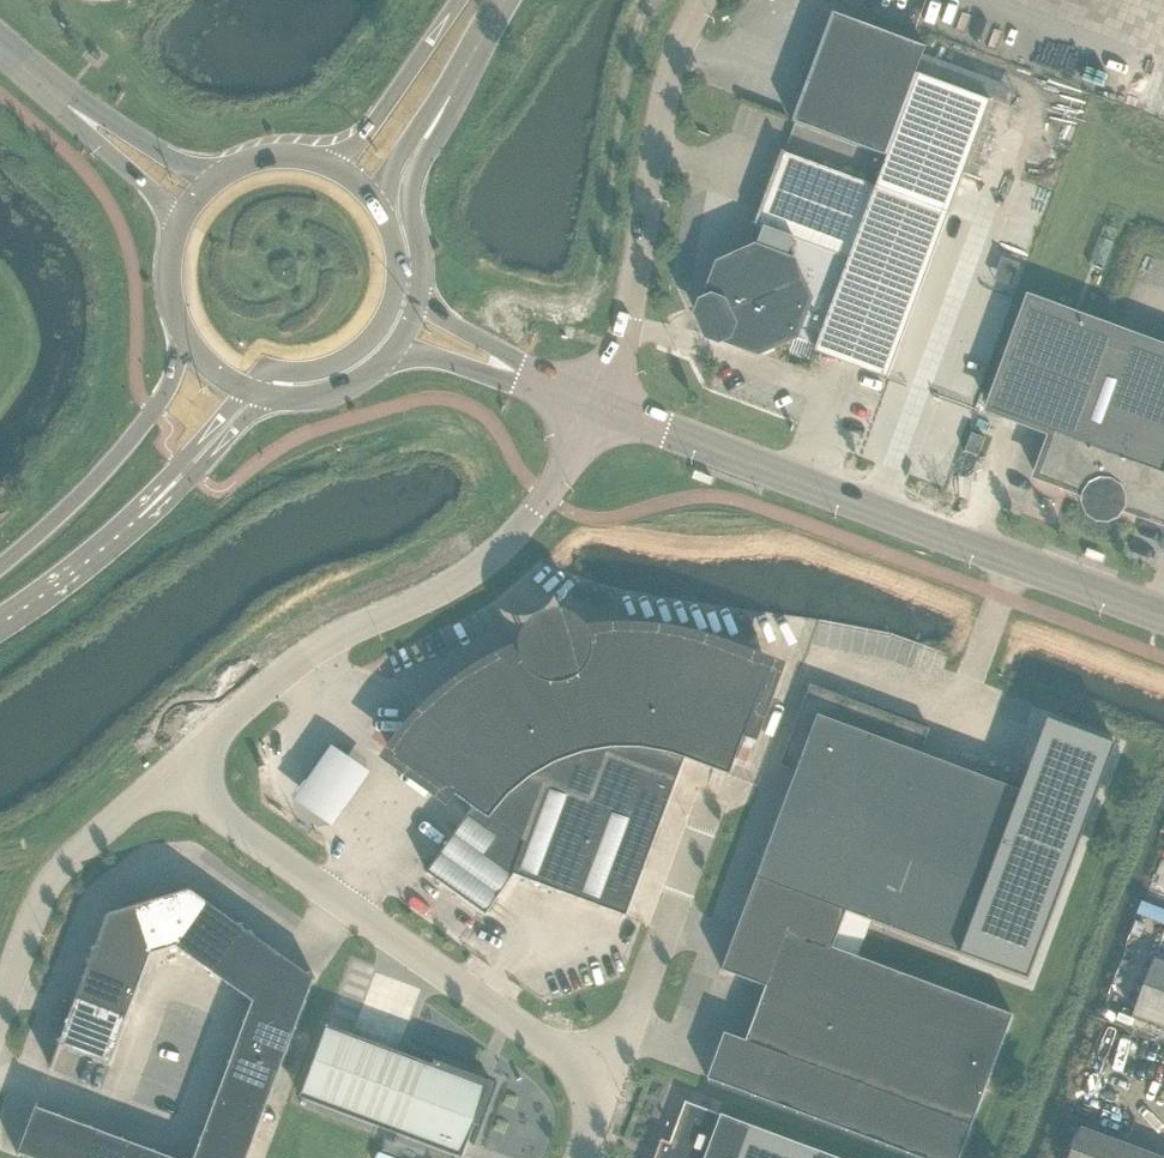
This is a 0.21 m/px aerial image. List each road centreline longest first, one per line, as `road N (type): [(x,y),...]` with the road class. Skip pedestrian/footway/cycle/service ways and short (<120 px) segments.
road 1 (tertiary): [(1163,615),(597,402)]
road 2 (unclassified): [(175,768),(294,665),(491,559),(547,497),(597,402)]
road 3 (unclassified): [(175,768),(214,816),(534,1034),(583,1085)]
road 4 (unclassified): [(597,402),(628,321),(675,52),(701,0)]
road 5 (unclassified): [(0,1010),(52,878),(175,768)]
road 6 (unclassified): [(583,1085),(622,1037),(707,811)]
road 7 (primary): [(183,333),(169,381),(136,433),(0,567)]
road 8 (primary): [(245,390),(266,368),(321,368),(355,351),(381,325),(398,272)]
road 9 (primary): [(459,0),(364,137),(323,162)]
road 10 (primary): [(420,296),(411,185),(451,94)]
road 11 (primary): [(0,624),(162,496)]
road 12 (unclassified): [(50,88),(71,123),(161,199),(173,236)]
road 13 (unclassified): [(222,174),(180,163),(85,101),(50,88)]
road 14 (tertiary): [(384,360),(430,356),(493,378),(545,382)]
road 15 (primary): [(162,496),(197,473),(256,408),(279,398)]
road 16 (tertiary): [(545,382),(420,296)]
road 17 (primary): [(386,218),(395,165),(451,94)]
road 18 (primary): [(162,496),(245,390)]

